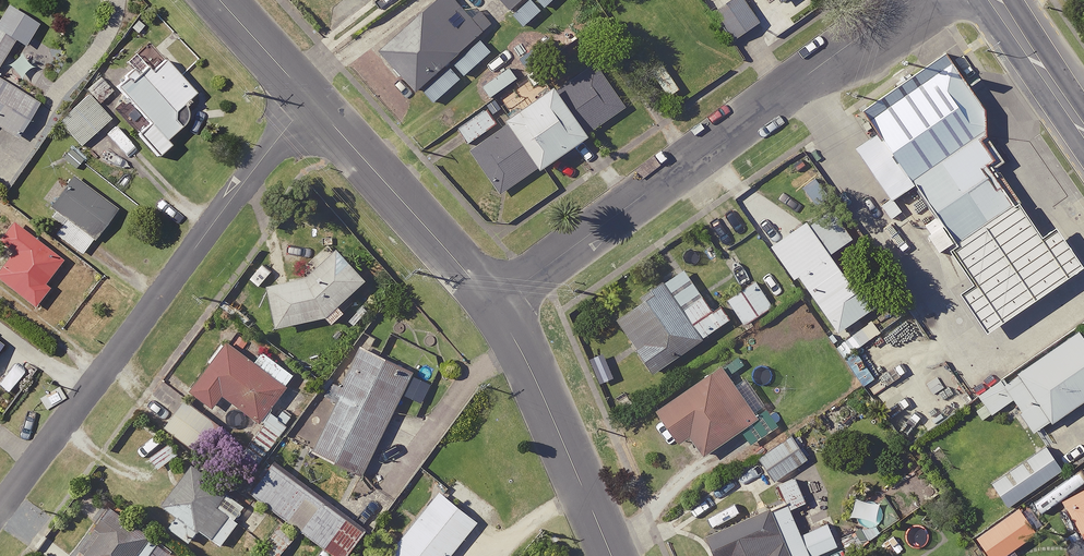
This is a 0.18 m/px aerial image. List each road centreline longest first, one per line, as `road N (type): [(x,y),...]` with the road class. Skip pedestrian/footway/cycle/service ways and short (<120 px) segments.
road 1 (residential): [(310,98),(0,510)]
road 2 (residential): [(908,0),(494,305)]
road 3 (tertiary): [(494,305),(549,405),(613,555)]
road 4 (tertiary): [(310,98),(494,305)]
road 5 (secondary): [(987,0),(1083,138)]
road 6 (tertiary): [(221,0),(310,98)]

